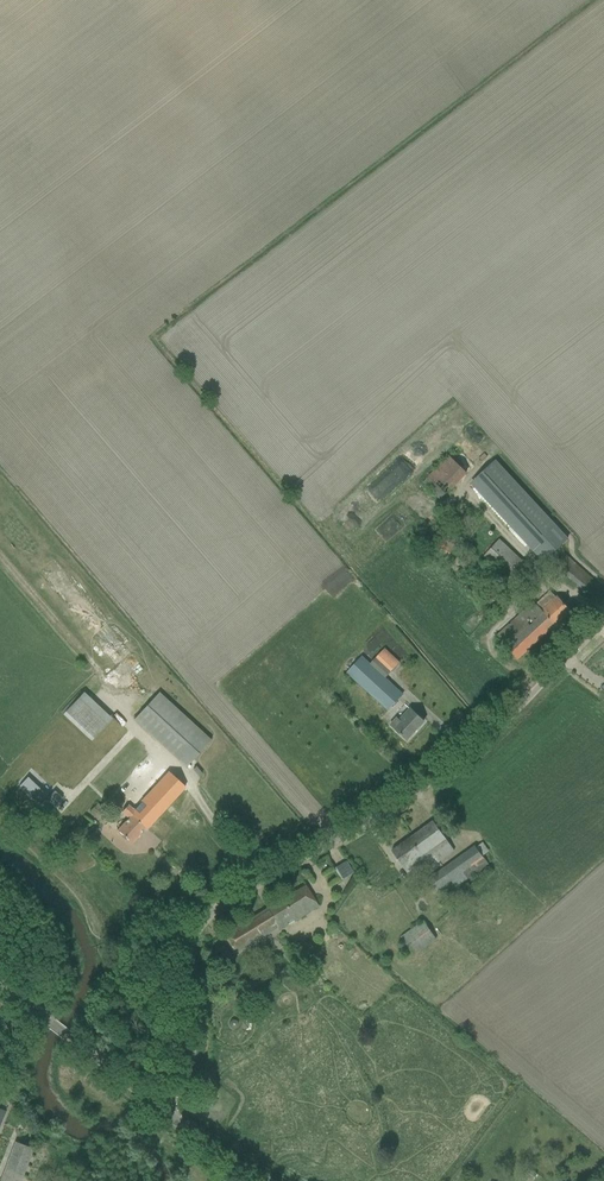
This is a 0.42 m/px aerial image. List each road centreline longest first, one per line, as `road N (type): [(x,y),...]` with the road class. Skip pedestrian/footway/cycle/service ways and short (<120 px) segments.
road 1 (unclassified): [(163,1111),(194,1063),(193,958),(198,926),(211,907),(426,789),(504,728),(603,629)]
road 2 (unclassified): [(163,1111),(0,986)]
road 3 (unclassified): [(273,1180),(163,1111)]

